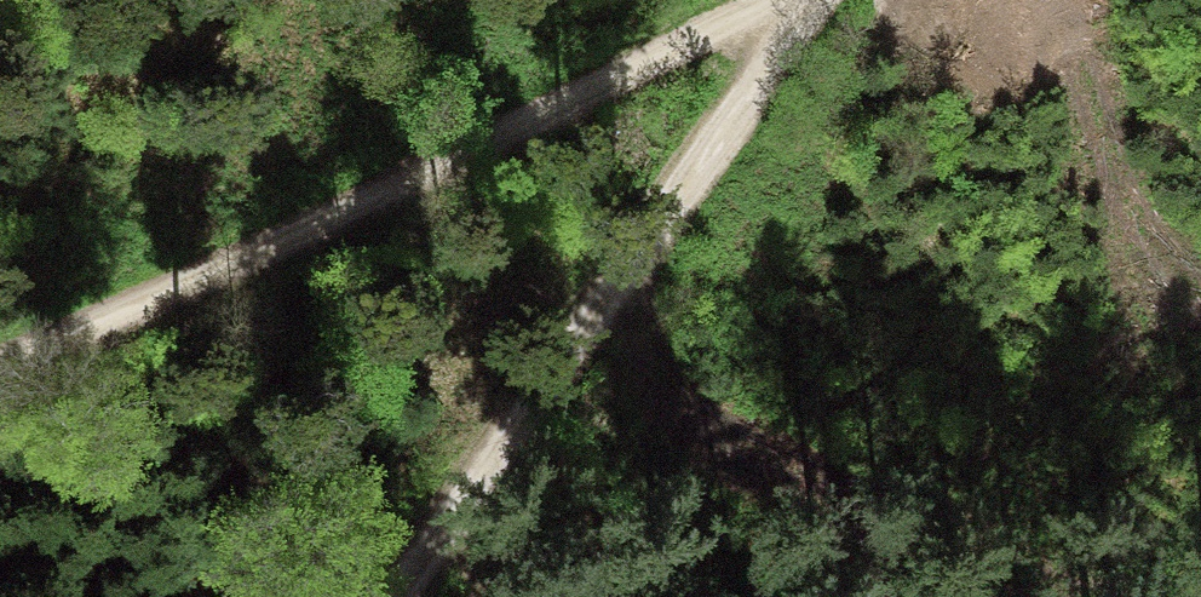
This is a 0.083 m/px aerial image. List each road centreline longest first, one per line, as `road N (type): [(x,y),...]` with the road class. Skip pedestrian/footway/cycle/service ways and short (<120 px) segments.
road 1 (track): [(0,346),(812,0)]
road 2 (track): [(820,0),(401,596)]

